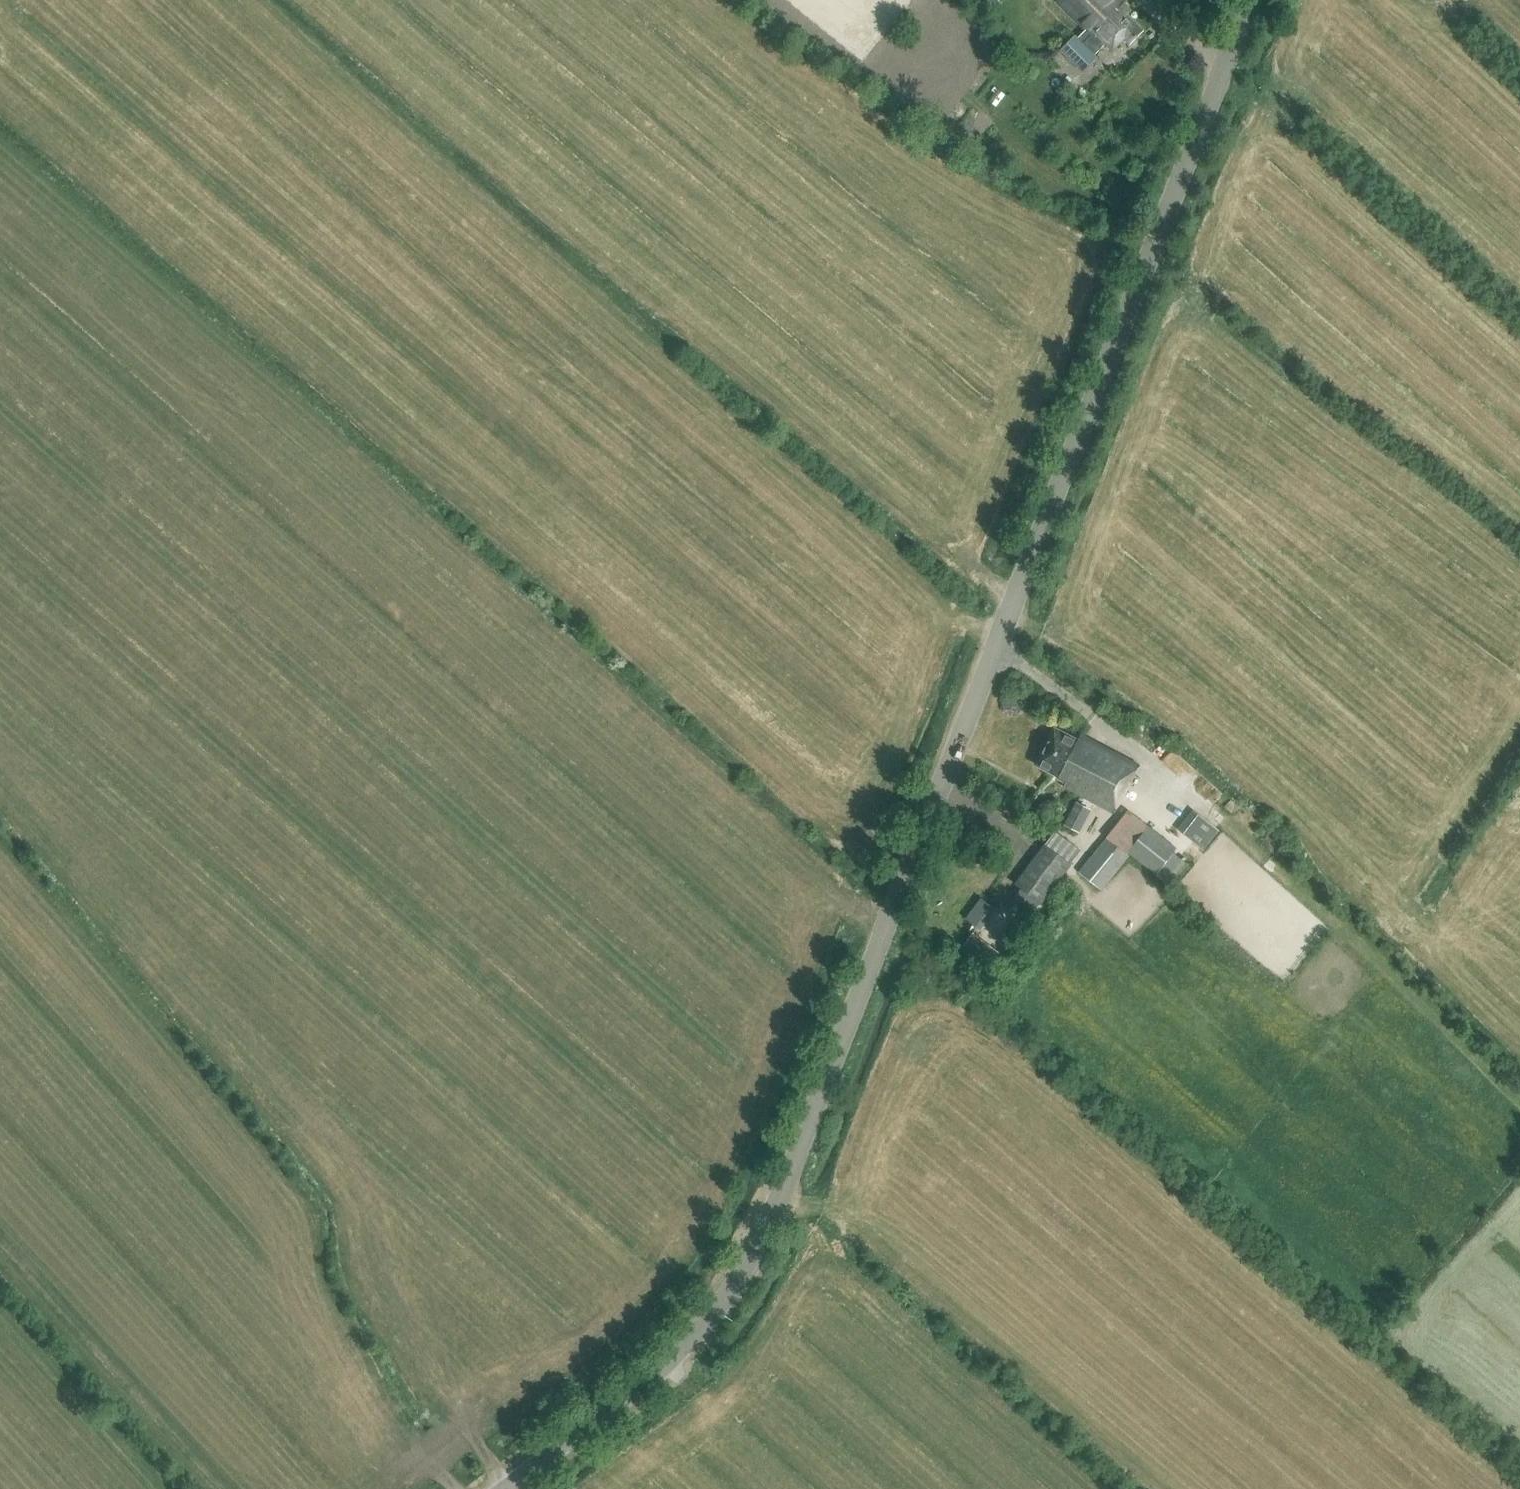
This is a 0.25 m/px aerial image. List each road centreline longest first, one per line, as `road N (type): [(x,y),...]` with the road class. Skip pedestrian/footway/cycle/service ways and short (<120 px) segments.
road 1 (tertiary): [(506,1488),(621,1409),(746,1278),(829,1091),(1250,0)]

